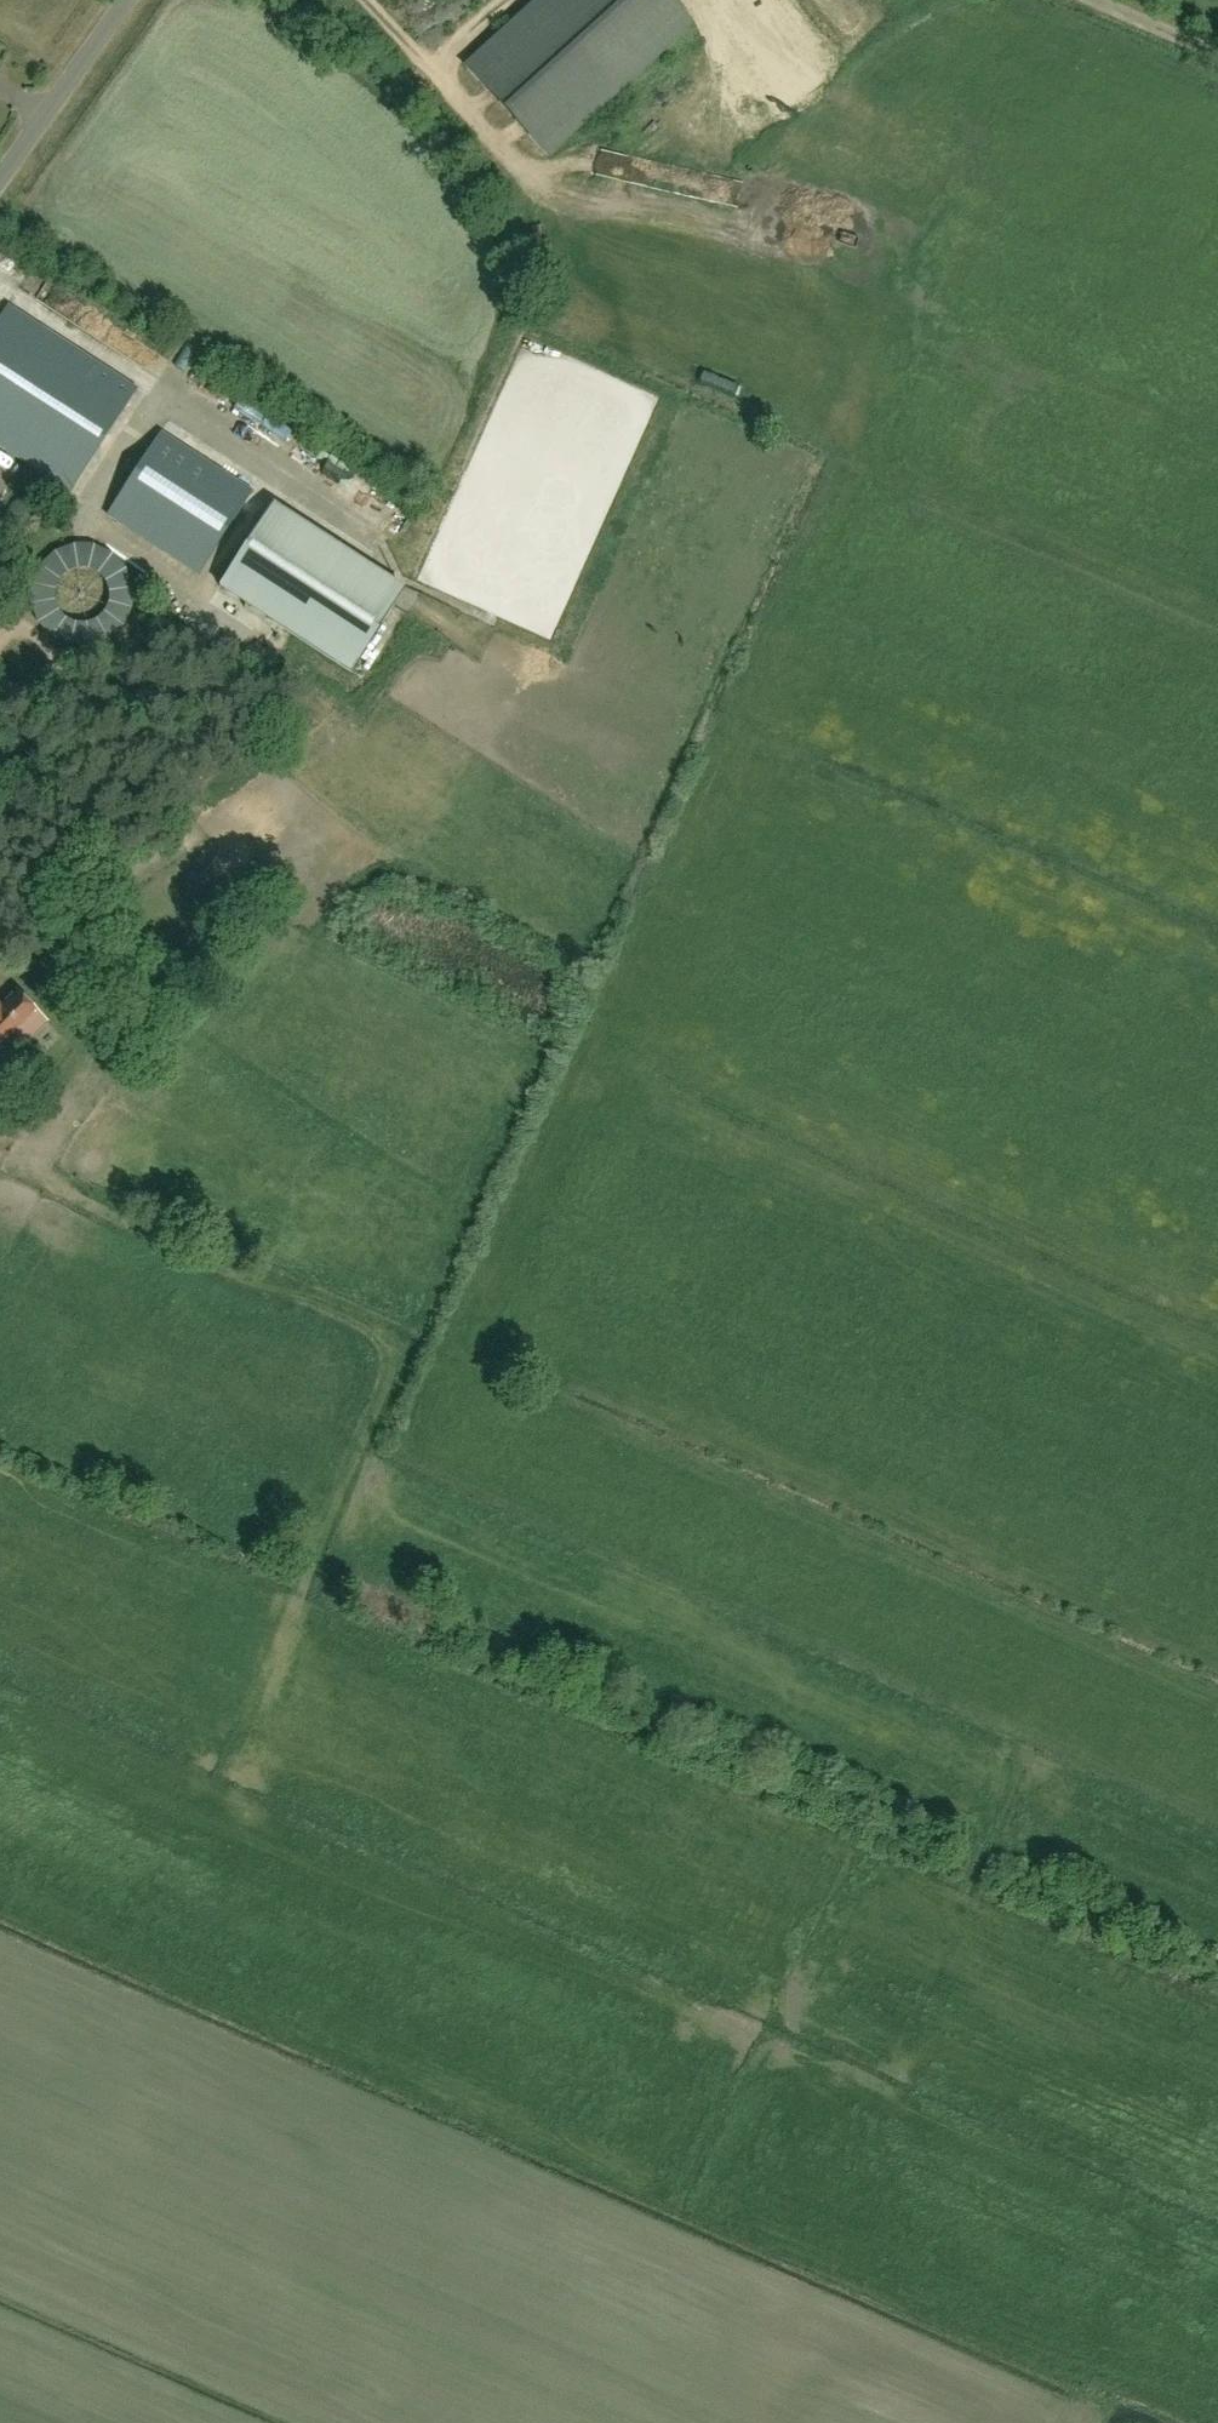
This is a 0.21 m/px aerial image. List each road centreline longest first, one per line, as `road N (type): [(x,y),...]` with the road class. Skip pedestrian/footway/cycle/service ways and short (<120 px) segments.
road 1 (unclassified): [(0,177),(128,0)]
road 2 (track): [(1217,55),(1096,0)]

